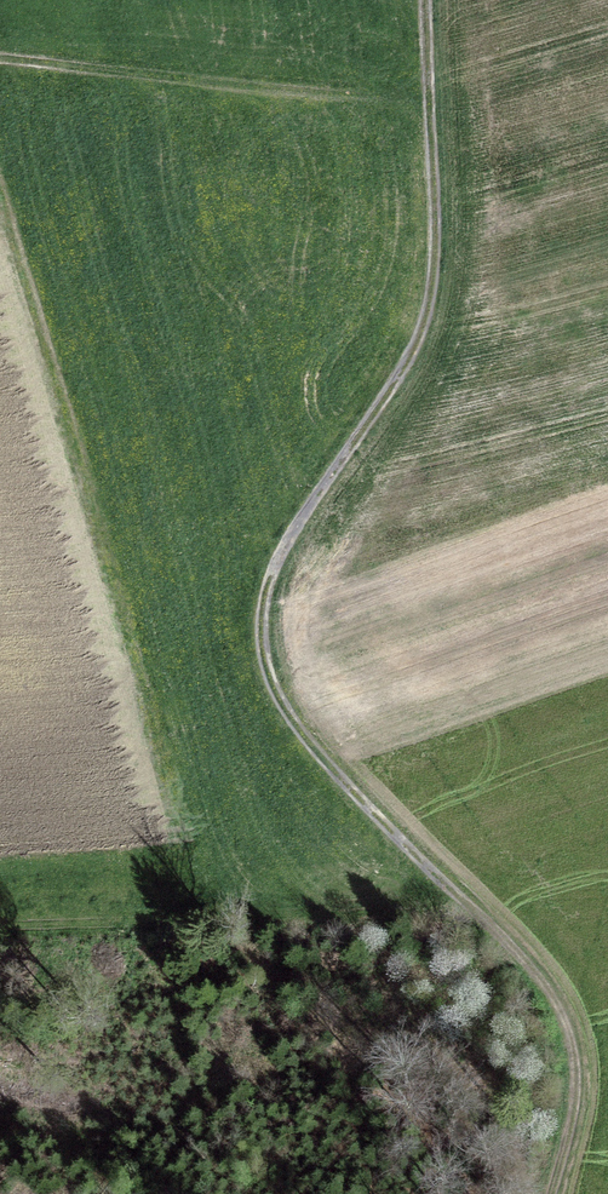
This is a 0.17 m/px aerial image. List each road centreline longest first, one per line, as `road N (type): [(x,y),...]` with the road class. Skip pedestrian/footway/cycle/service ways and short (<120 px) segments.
road 1 (track): [(485,927),(291,728),(259,640),(273,578),(423,331),(416,91)]
road 2 (track): [(0,55),(416,91),(417,0)]
road 3 (track): [(485,927),(539,1000),(566,1138),(551,1193)]

